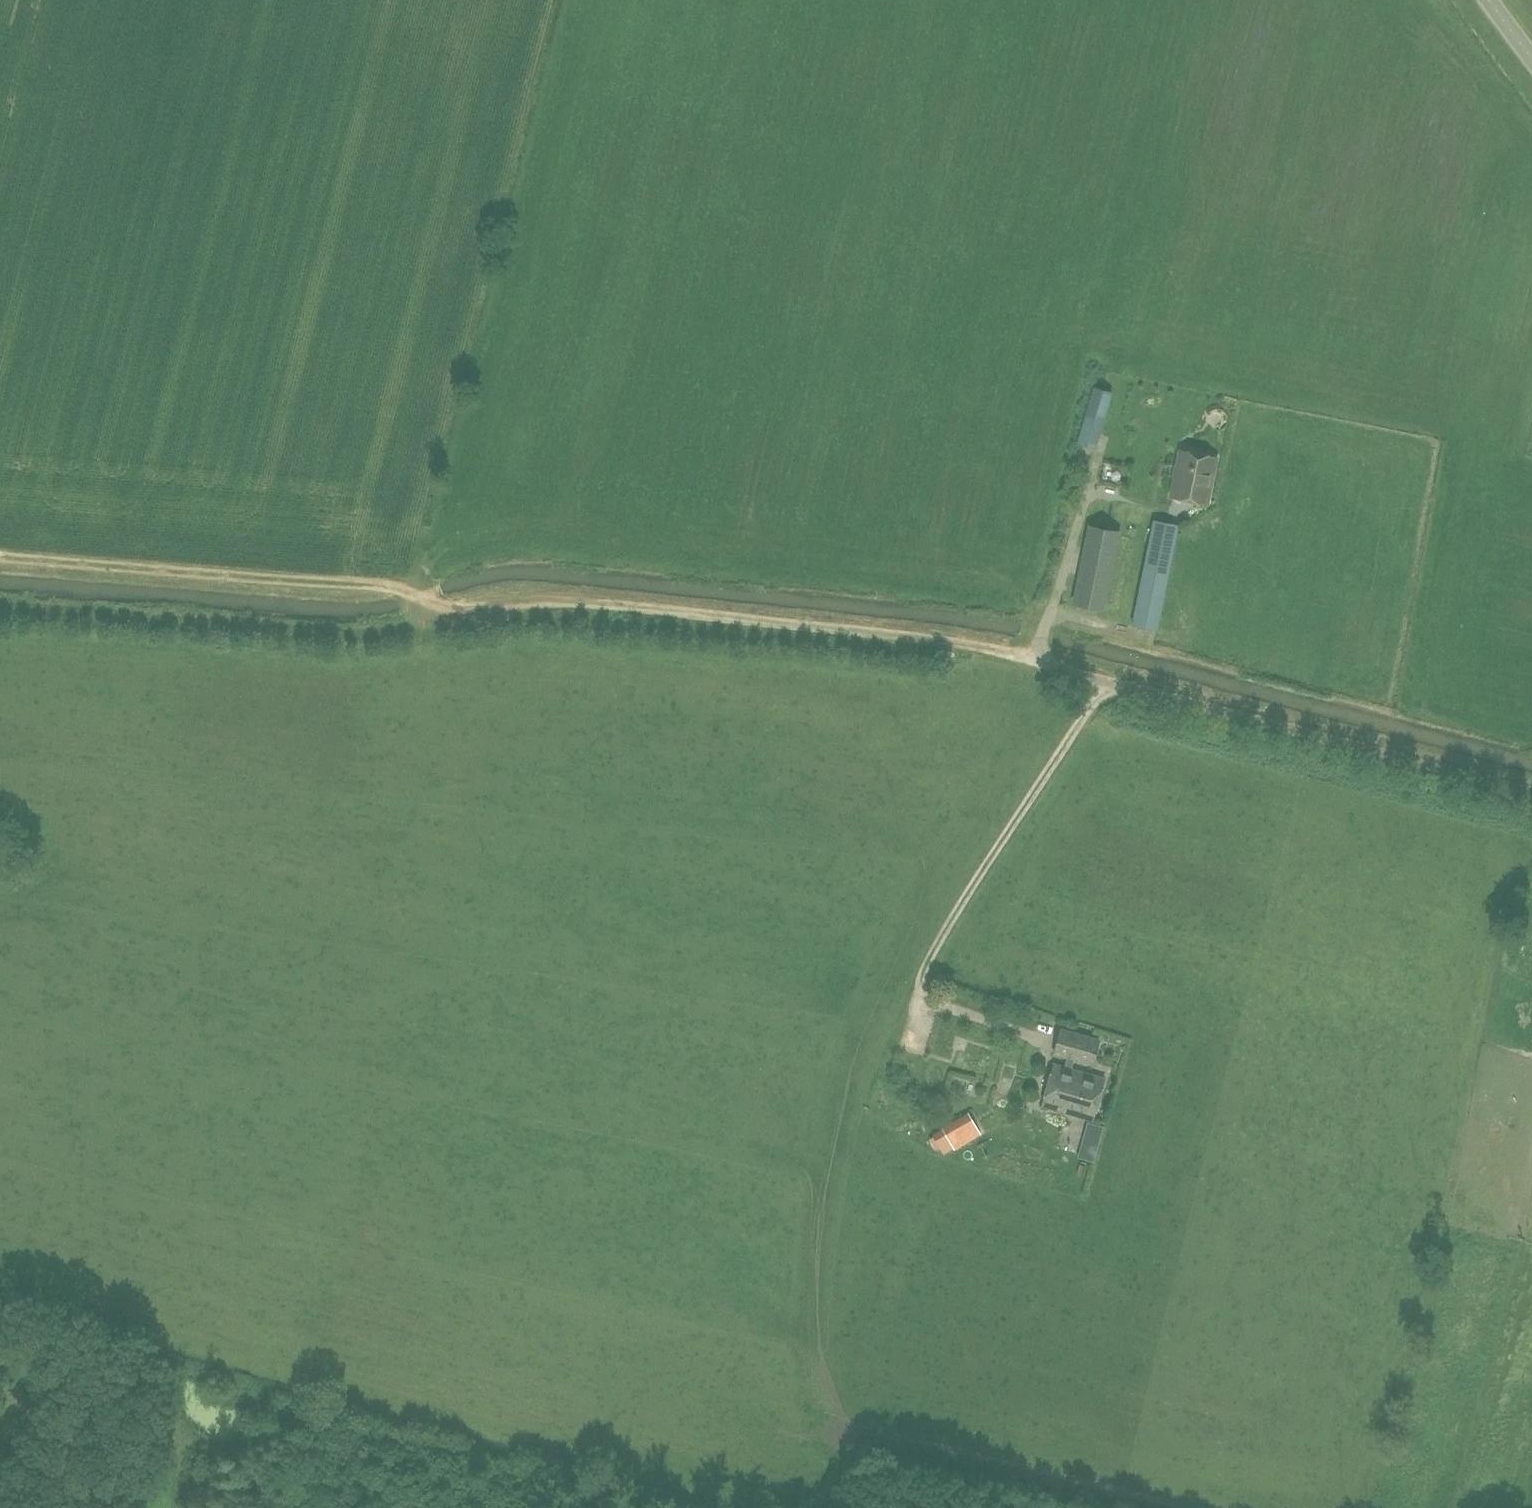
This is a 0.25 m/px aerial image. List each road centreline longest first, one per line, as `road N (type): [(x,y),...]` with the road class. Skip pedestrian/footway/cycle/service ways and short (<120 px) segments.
road 1 (track): [(1033,661),(912,639),(552,603),(455,615),(386,586),(0,559)]
road 2 (unclassified): [(1531,800),(1033,661)]

